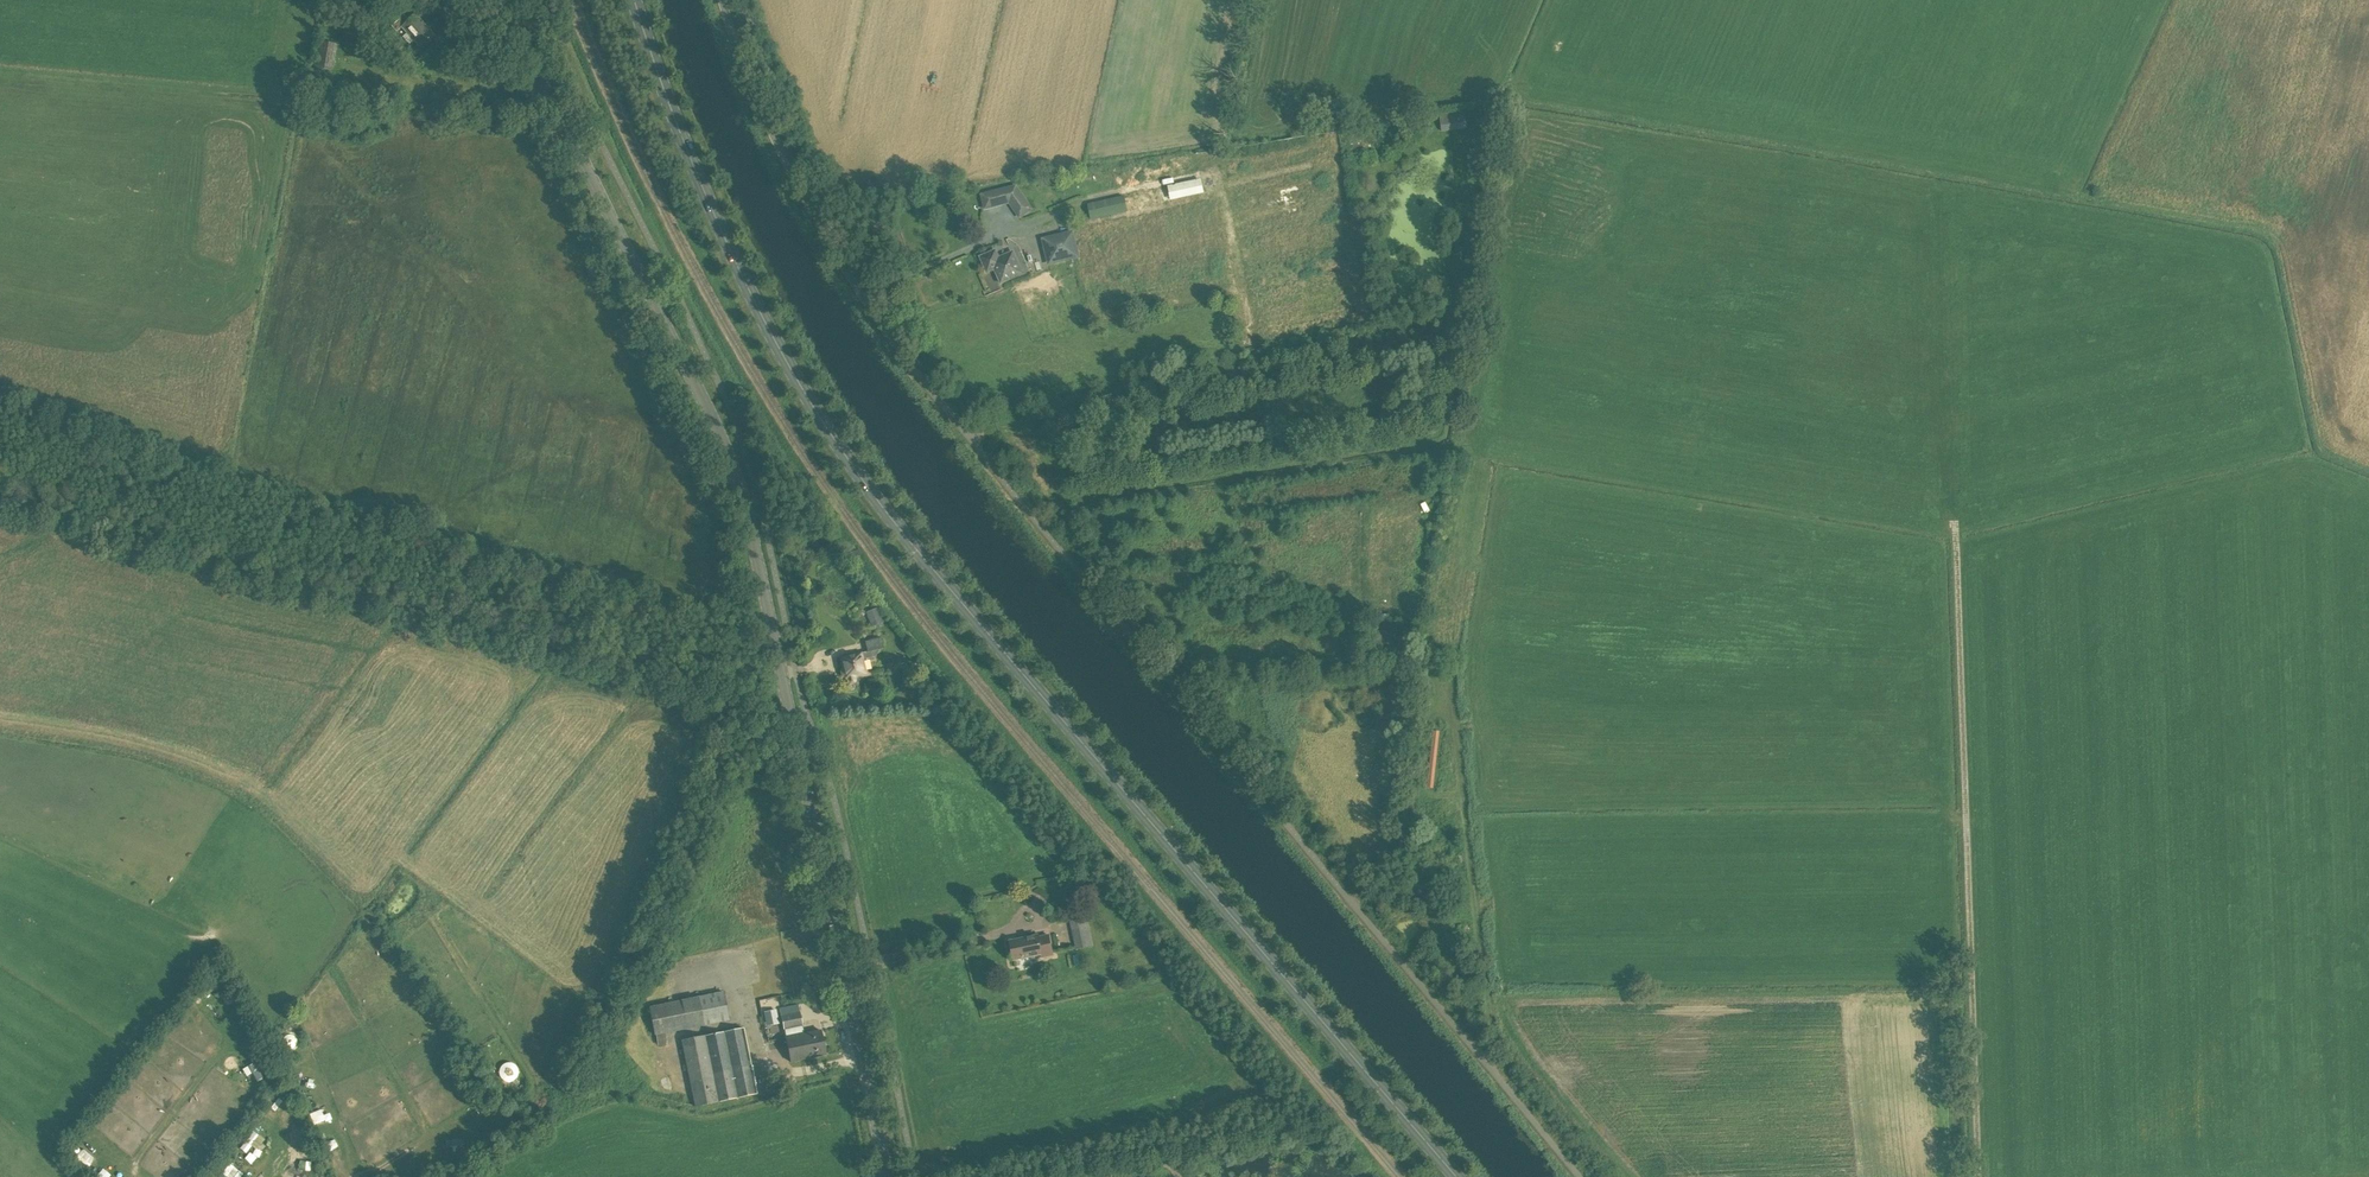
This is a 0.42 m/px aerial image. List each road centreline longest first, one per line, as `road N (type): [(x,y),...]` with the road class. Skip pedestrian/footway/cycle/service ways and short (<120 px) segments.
road 1 (primary): [(1455,1176),(904,538),(806,404),(716,224),(629,0)]
road 2 (secondary): [(887,1176),(730,461),(497,0)]
road 3 (track): [(1955,521),(1983,1176)]
road 4 (unclassified): [(723,0),(772,131),(837,255),(968,436)]
road 5 (unclassified): [(1362,915),(1580,1176)]

